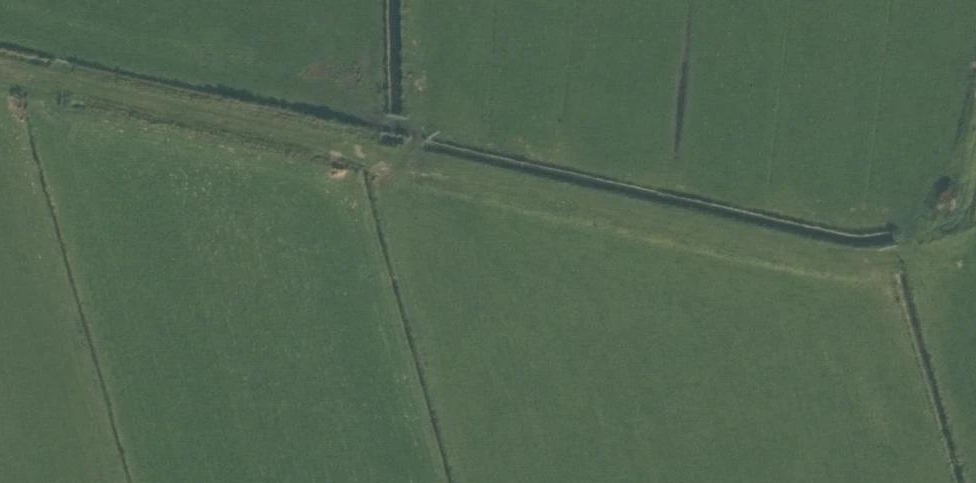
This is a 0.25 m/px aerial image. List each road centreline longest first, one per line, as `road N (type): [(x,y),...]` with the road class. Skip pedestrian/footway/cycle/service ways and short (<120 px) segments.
road 1 (track): [(0,70),(802,250),(847,259),(883,253)]

